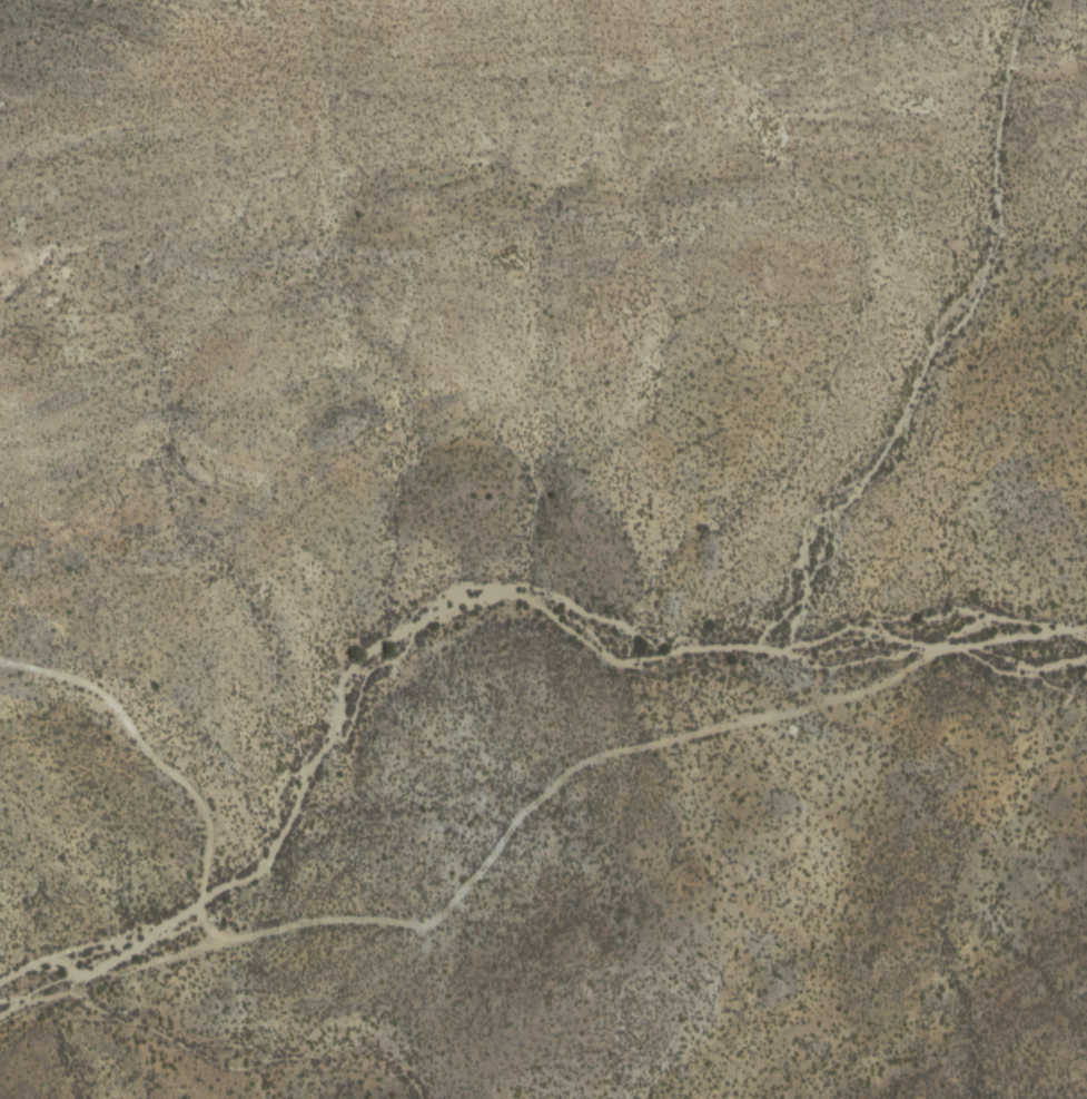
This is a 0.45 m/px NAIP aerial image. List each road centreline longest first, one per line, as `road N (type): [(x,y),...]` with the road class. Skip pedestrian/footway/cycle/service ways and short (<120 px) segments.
road 1 (track): [(0,621),(27,654),(145,709),(223,799),(217,867),(295,924),(542,896),(715,761),(979,670),(1086,612)]

